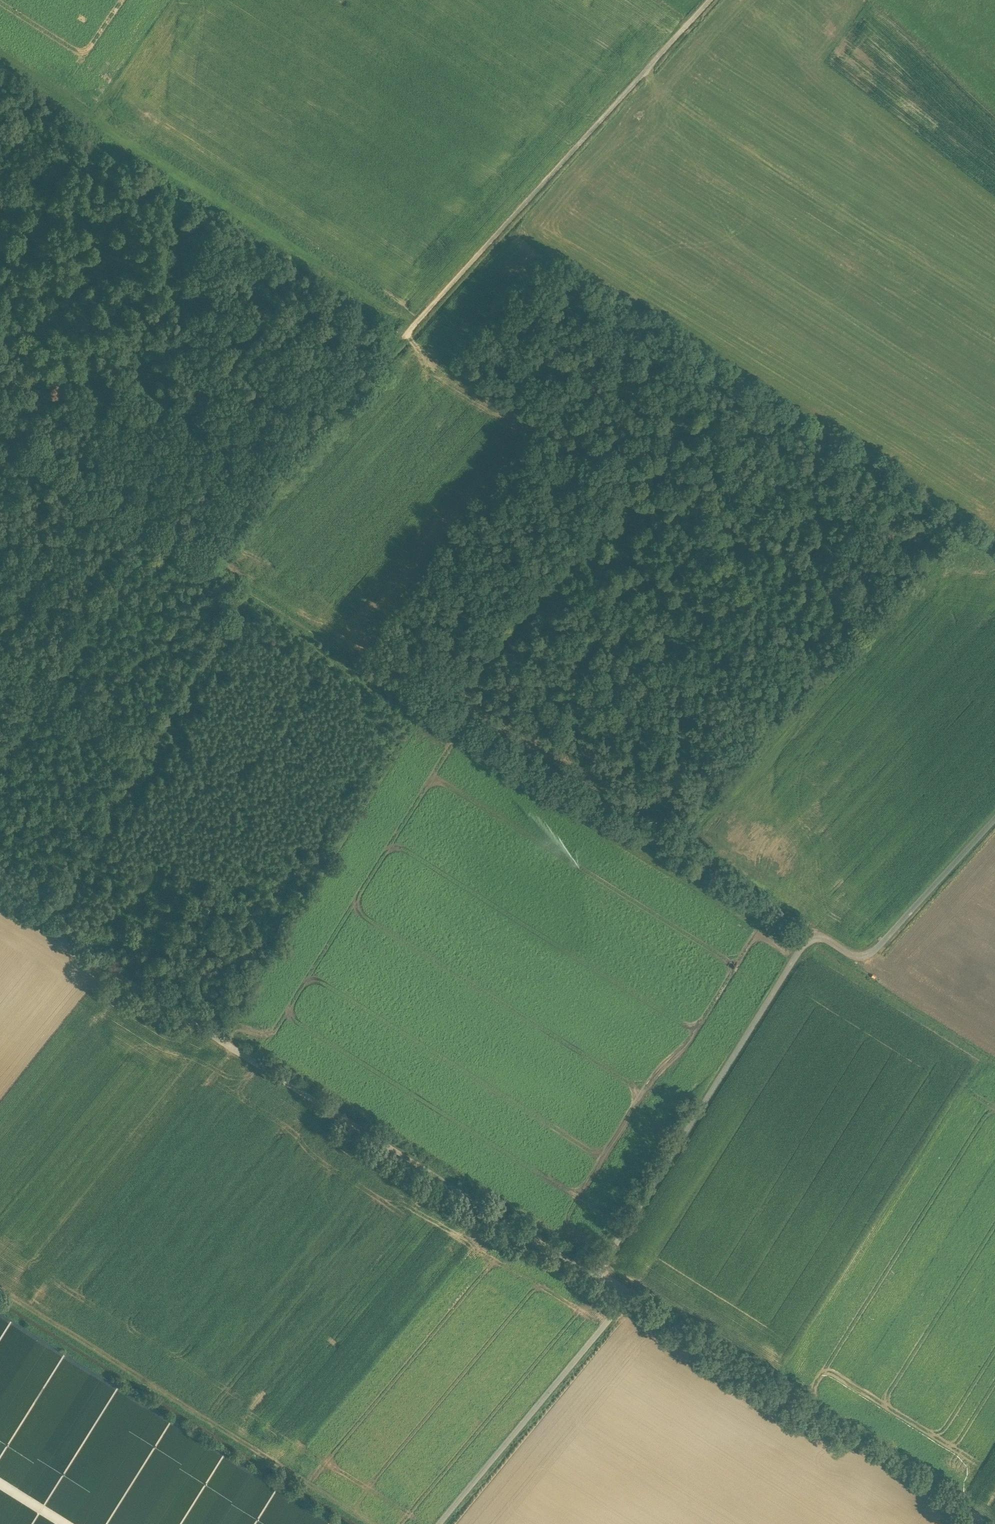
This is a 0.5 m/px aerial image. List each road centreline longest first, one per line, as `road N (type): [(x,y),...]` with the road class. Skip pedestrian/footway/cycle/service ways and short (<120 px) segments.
road 1 (track): [(0,895),(595,1274)]
road 2 (unclassified): [(994,816),(875,949),(847,957),(817,938),(801,943),(595,1274),(627,1296)]
road 3 (track): [(407,336),(712,0)]
road 4 (track): [(0,1289),(374,1523)]
road 5 (unclassified): [(627,1296),(991,1523)]
road 6 (unclassified): [(627,1296),(434,1523)]

